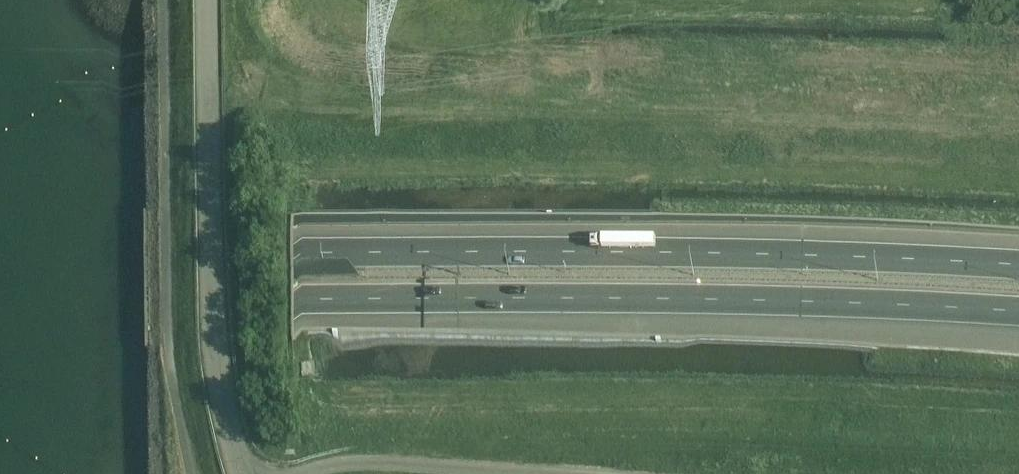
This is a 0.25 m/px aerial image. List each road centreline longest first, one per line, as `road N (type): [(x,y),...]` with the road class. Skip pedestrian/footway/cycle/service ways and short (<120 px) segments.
road 1 (motorway): [(1018,262),(865,253),(0,258)]
road 2 (motorway): [(0,305),(605,299),(1018,311)]
road 3 (tertiary): [(242,473),(226,425),(214,312),(208,0)]
road 4 (unclassified): [(537,473),(371,465),(293,473)]

